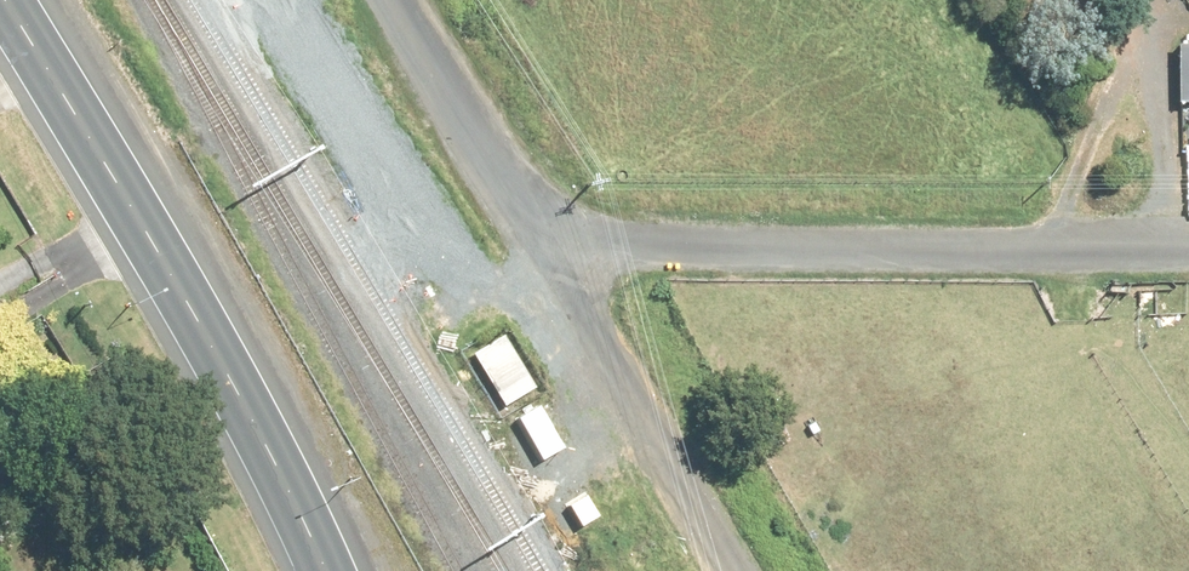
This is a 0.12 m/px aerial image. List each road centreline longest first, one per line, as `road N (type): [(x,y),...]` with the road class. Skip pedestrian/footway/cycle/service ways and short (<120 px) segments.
road 1 (trunk): [(326,570),(220,363),(1,0)]
road 2 (unclassified): [(734,570),(578,307),(570,239)]
road 3 (unclassified): [(394,0),(507,182),(535,217),(570,239)]
road 4 (track): [(1128,0),(1132,77),(1159,116),(1181,178),(1178,251)]

